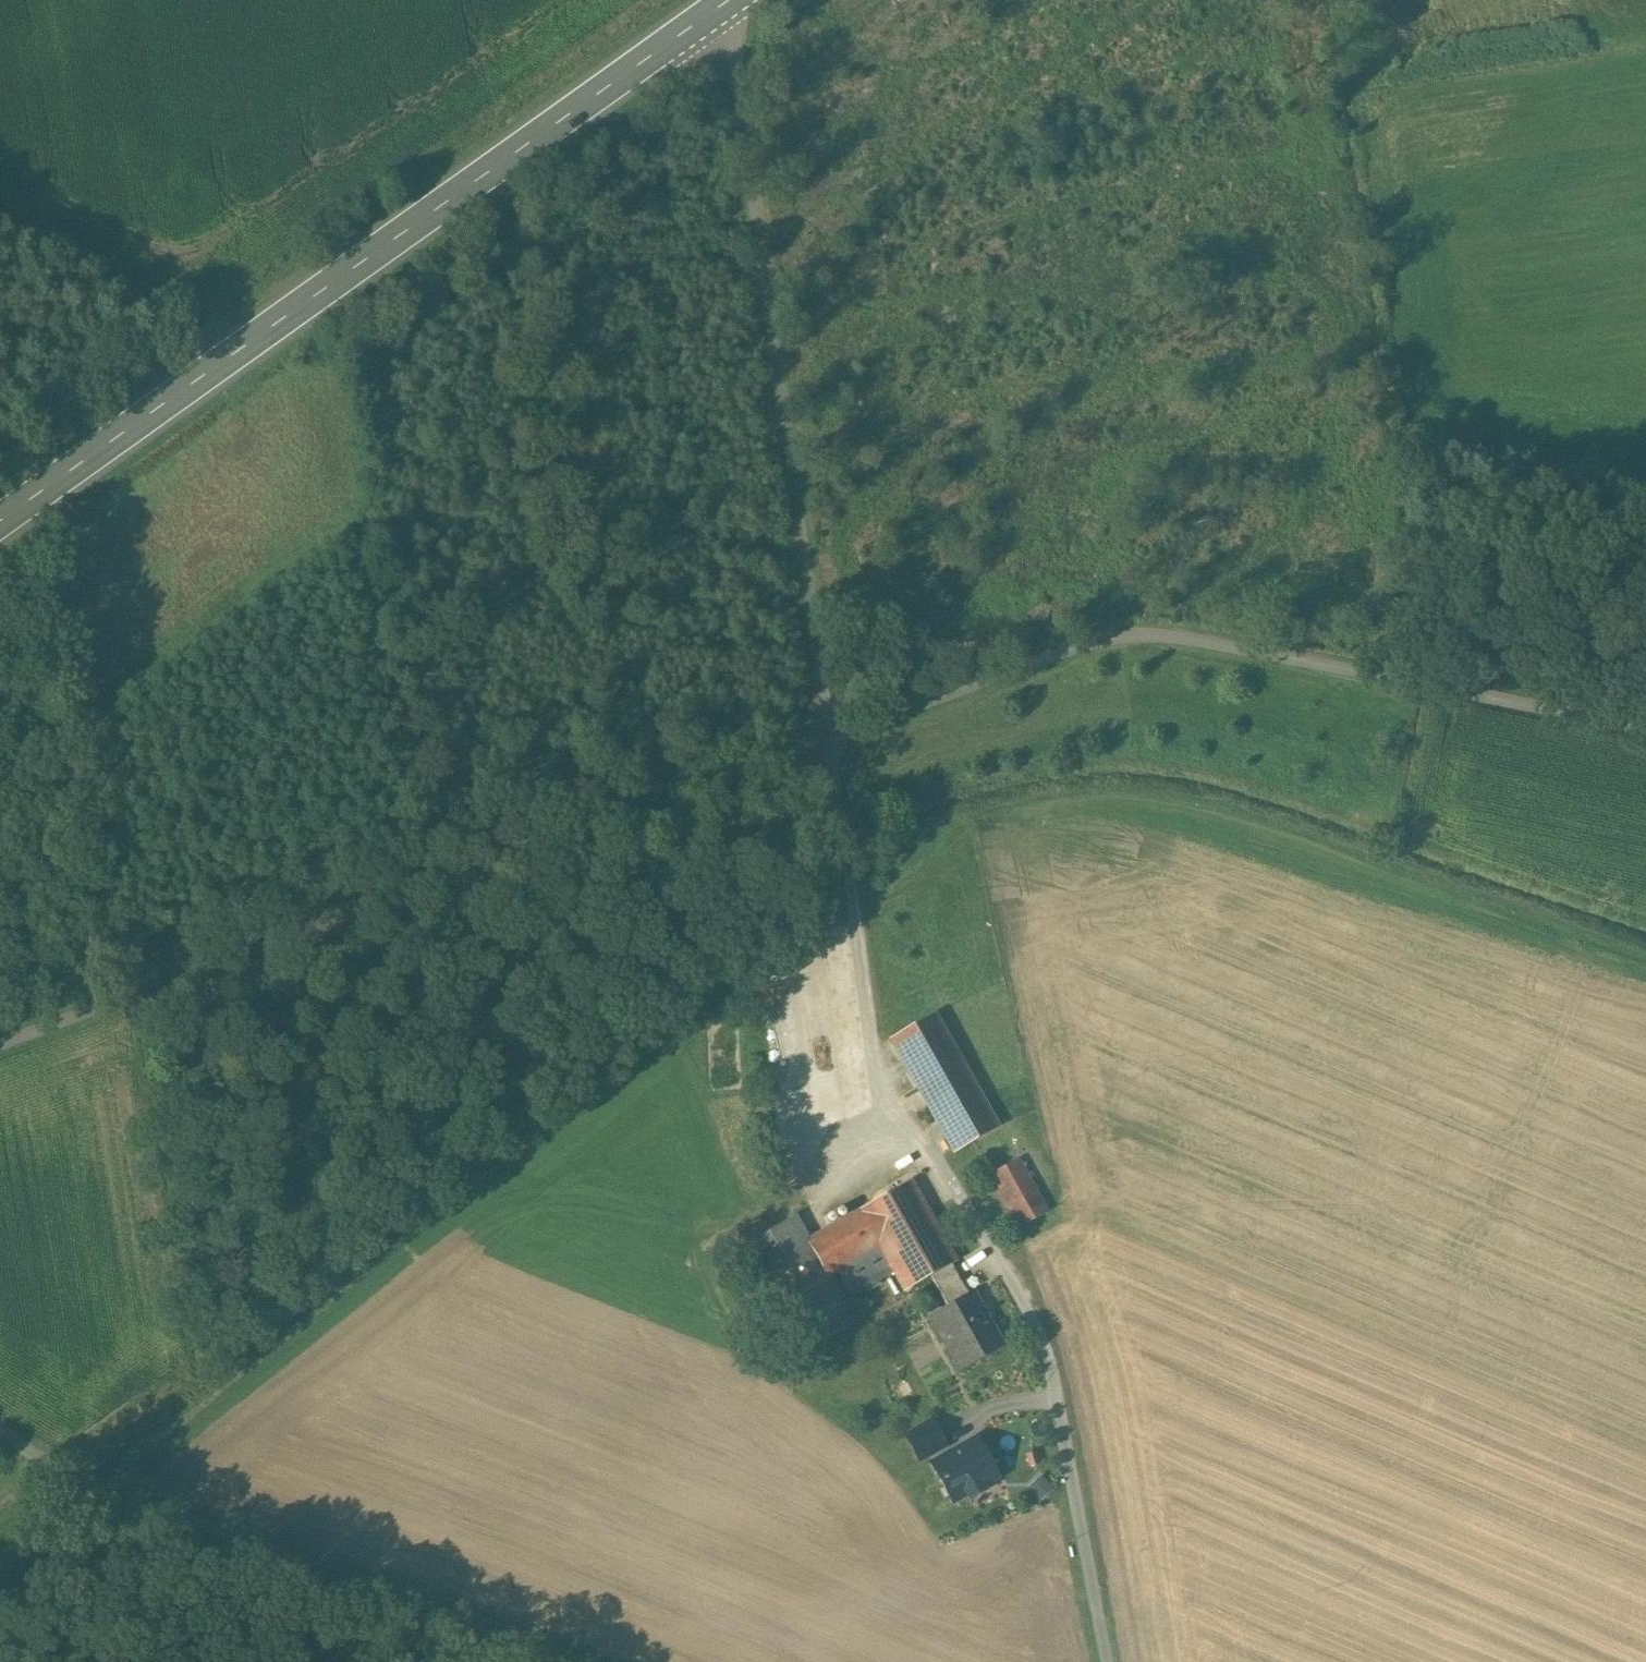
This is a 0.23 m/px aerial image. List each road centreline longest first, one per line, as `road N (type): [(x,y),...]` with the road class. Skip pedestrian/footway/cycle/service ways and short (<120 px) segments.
road 1 (unclassified): [(0,1032),(1087,633),(1207,628),(1645,721)]
road 2 (track): [(728,0),(881,1092)]
road 3 (secondary): [(728,0),(0,523)]
road 4 (unclassified): [(570,1661),(128,1482),(58,1461),(0,1420)]

